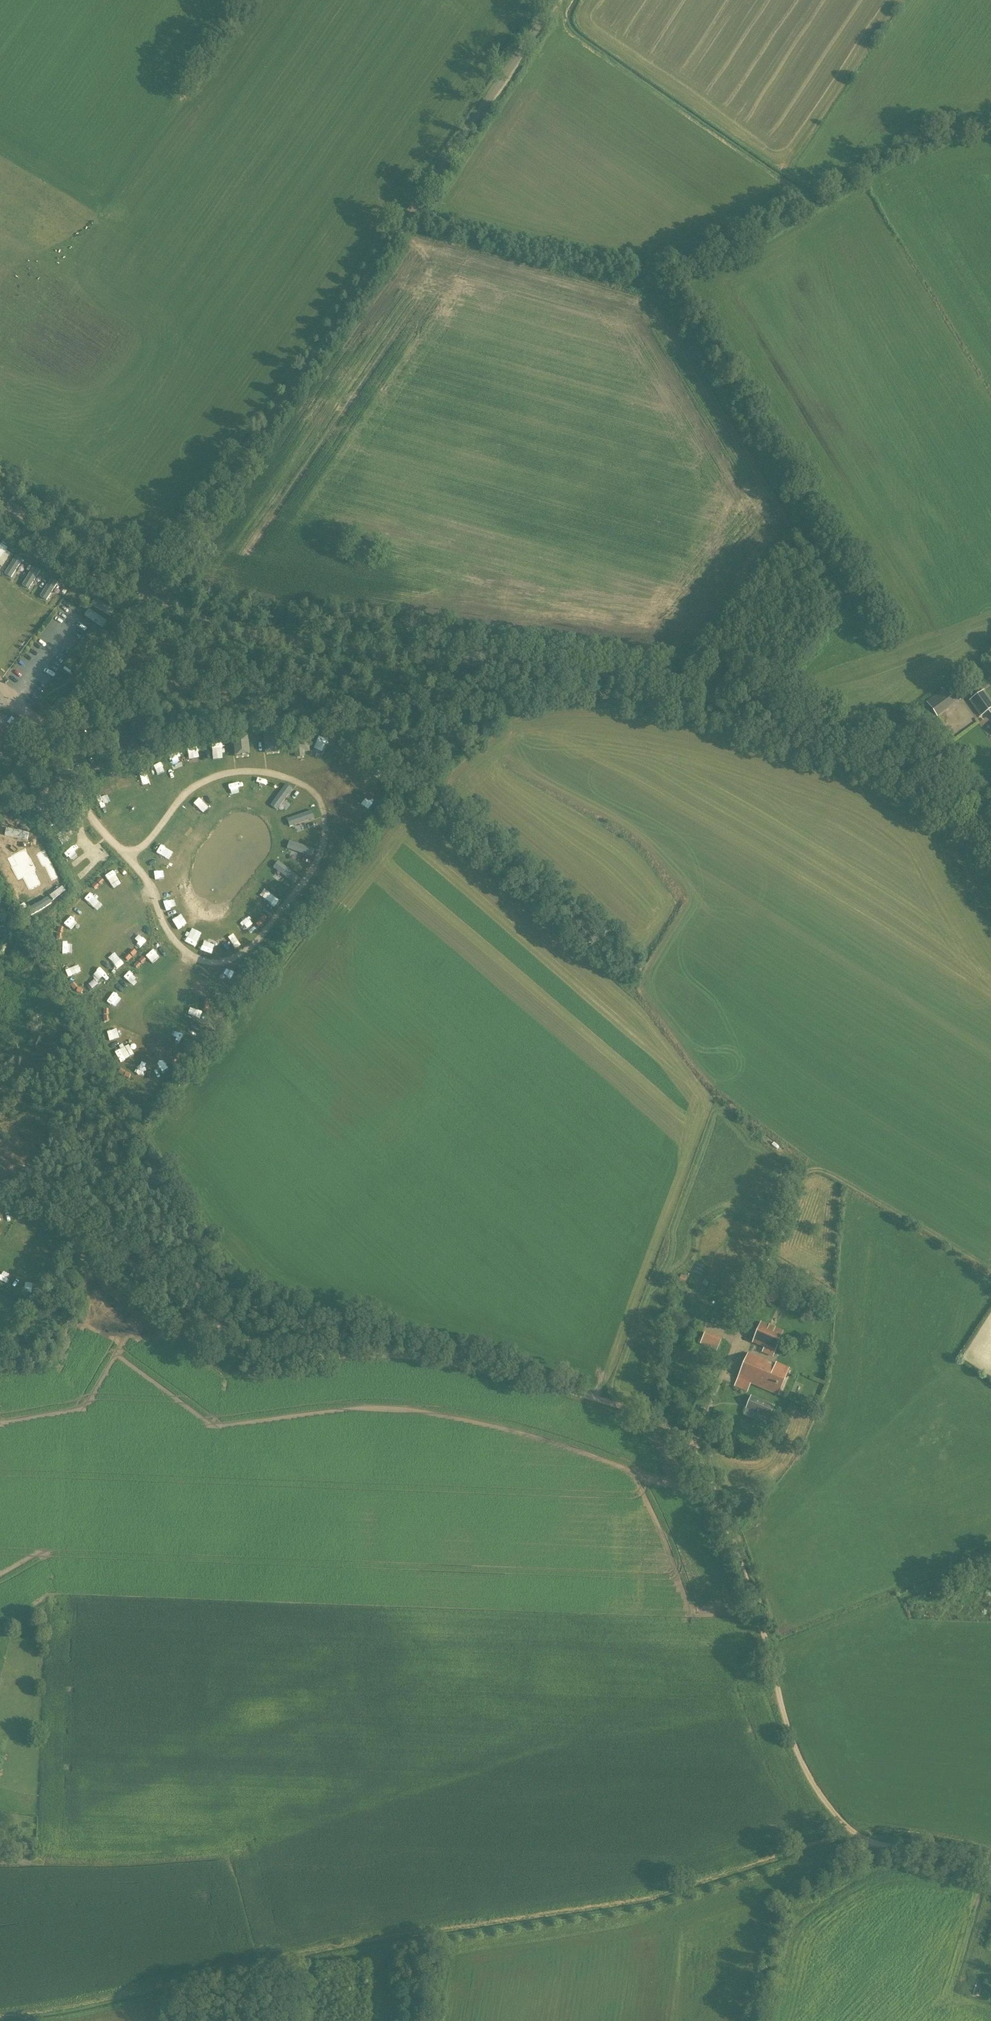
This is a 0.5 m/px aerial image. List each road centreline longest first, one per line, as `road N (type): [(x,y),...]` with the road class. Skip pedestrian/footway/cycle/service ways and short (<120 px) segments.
road 1 (unclassified): [(990,822),(955,780),(879,730),(781,684),(285,640),(219,626),(154,592)]
road 2 (track): [(862,1839),(654,1901),(266,1958),(0,2013)]
road 3 (track): [(446,1361),(626,1407),(682,1437),(712,1490),(784,1720),(824,1802),(870,1843),(990,1865)]
road 4 (unclassified): [(154,592),(559,0)]
road 5 (track): [(0,1202),(114,1253),(252,1345),(335,1356)]
road 6 (unclassified): [(0,799),(154,592)]
road 7 (track): [(990,1562),(769,1654)]
road 8 (unclassified): [(154,592),(0,501)]

